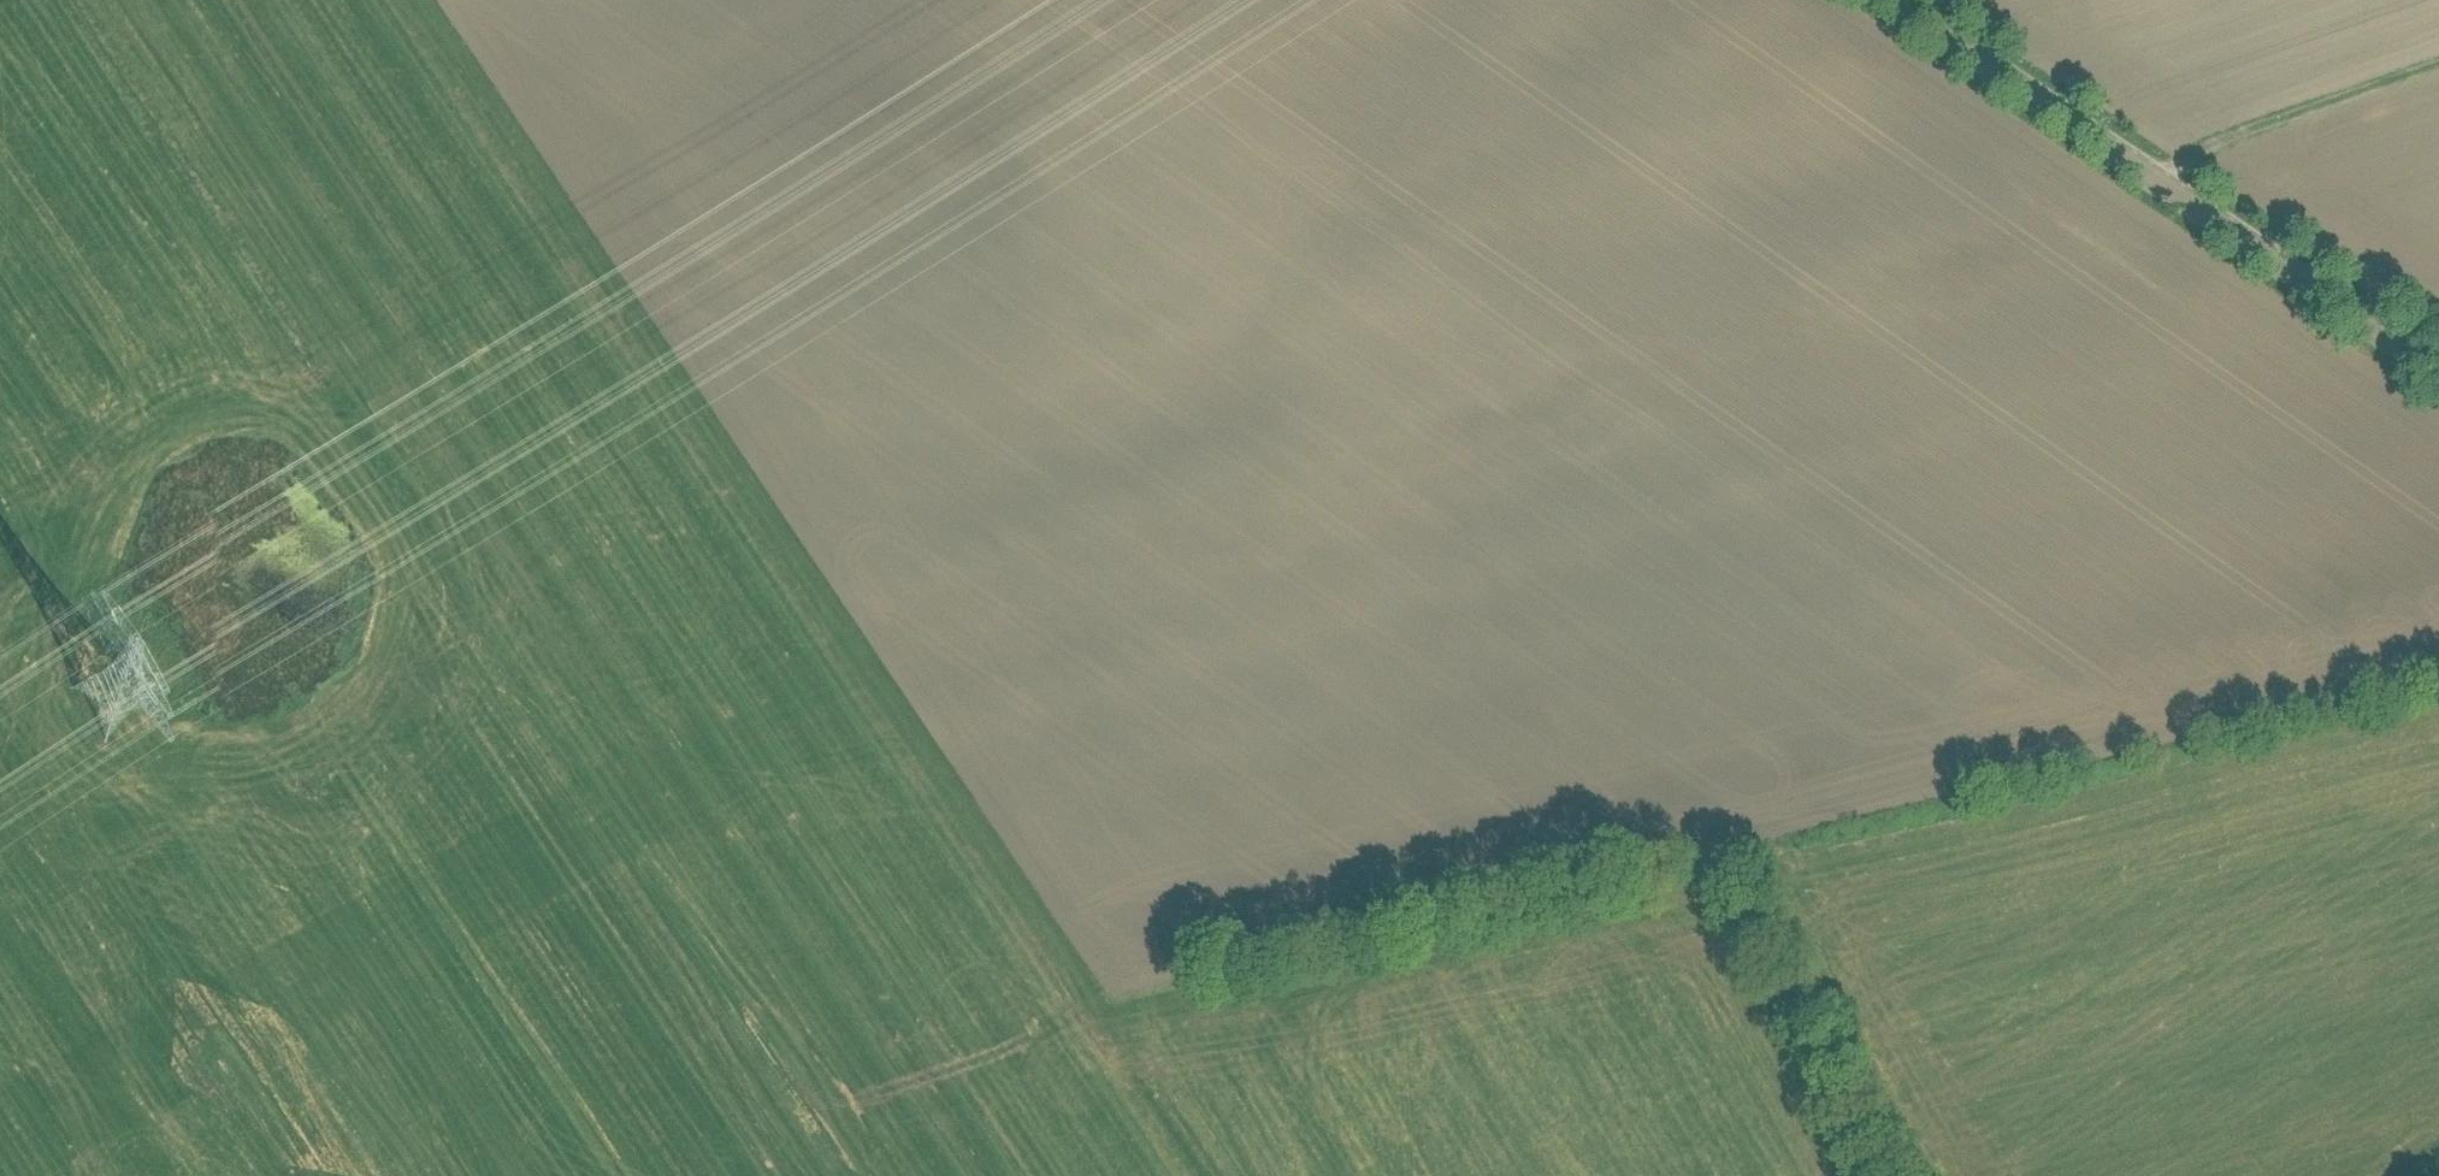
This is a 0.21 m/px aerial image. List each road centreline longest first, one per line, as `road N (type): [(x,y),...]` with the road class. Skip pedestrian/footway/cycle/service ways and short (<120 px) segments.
road 1 (tertiary): [(2438,373),(1892,0)]
road 2 (track): [(2438,63),(2239,133),(2163,186)]

